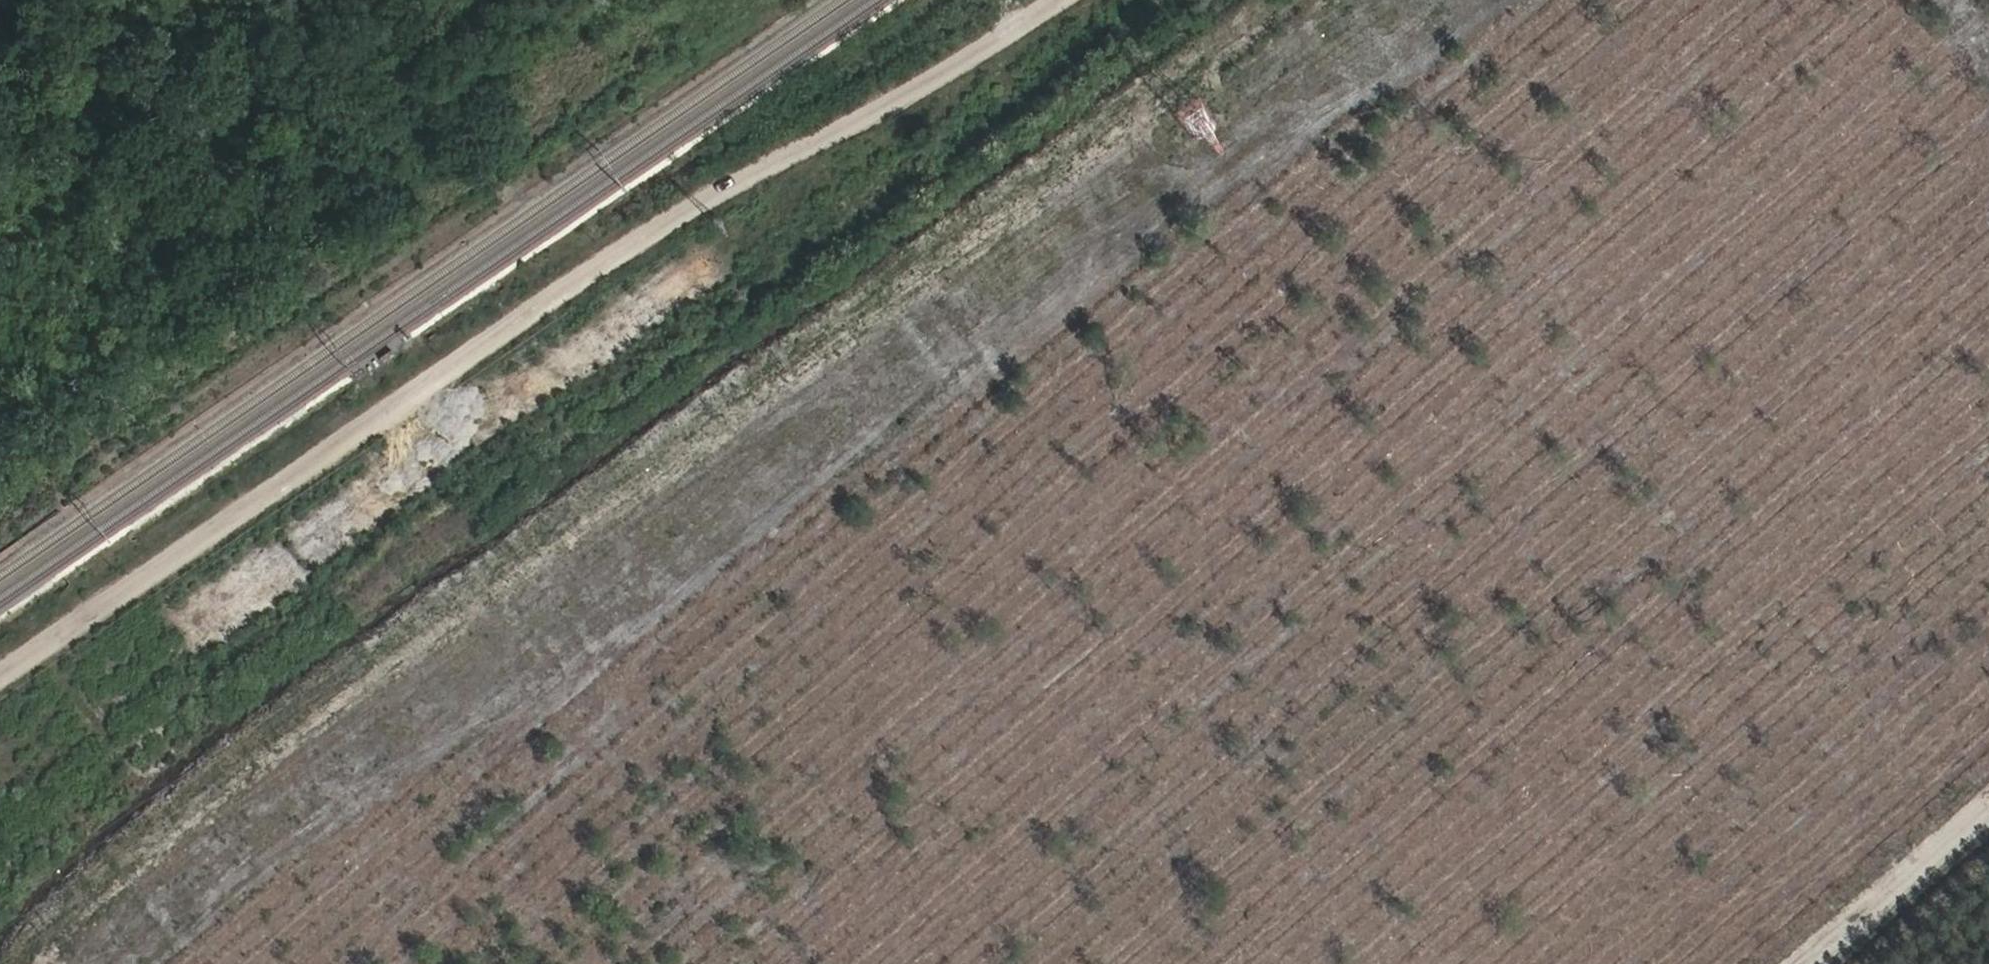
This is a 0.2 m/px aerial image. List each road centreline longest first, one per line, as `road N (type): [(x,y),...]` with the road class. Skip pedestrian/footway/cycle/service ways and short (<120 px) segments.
road 1 (track): [(1070,0),(625,246),(191,555),(0,679)]
road 2 (track): [(1988,812),(1810,963)]

